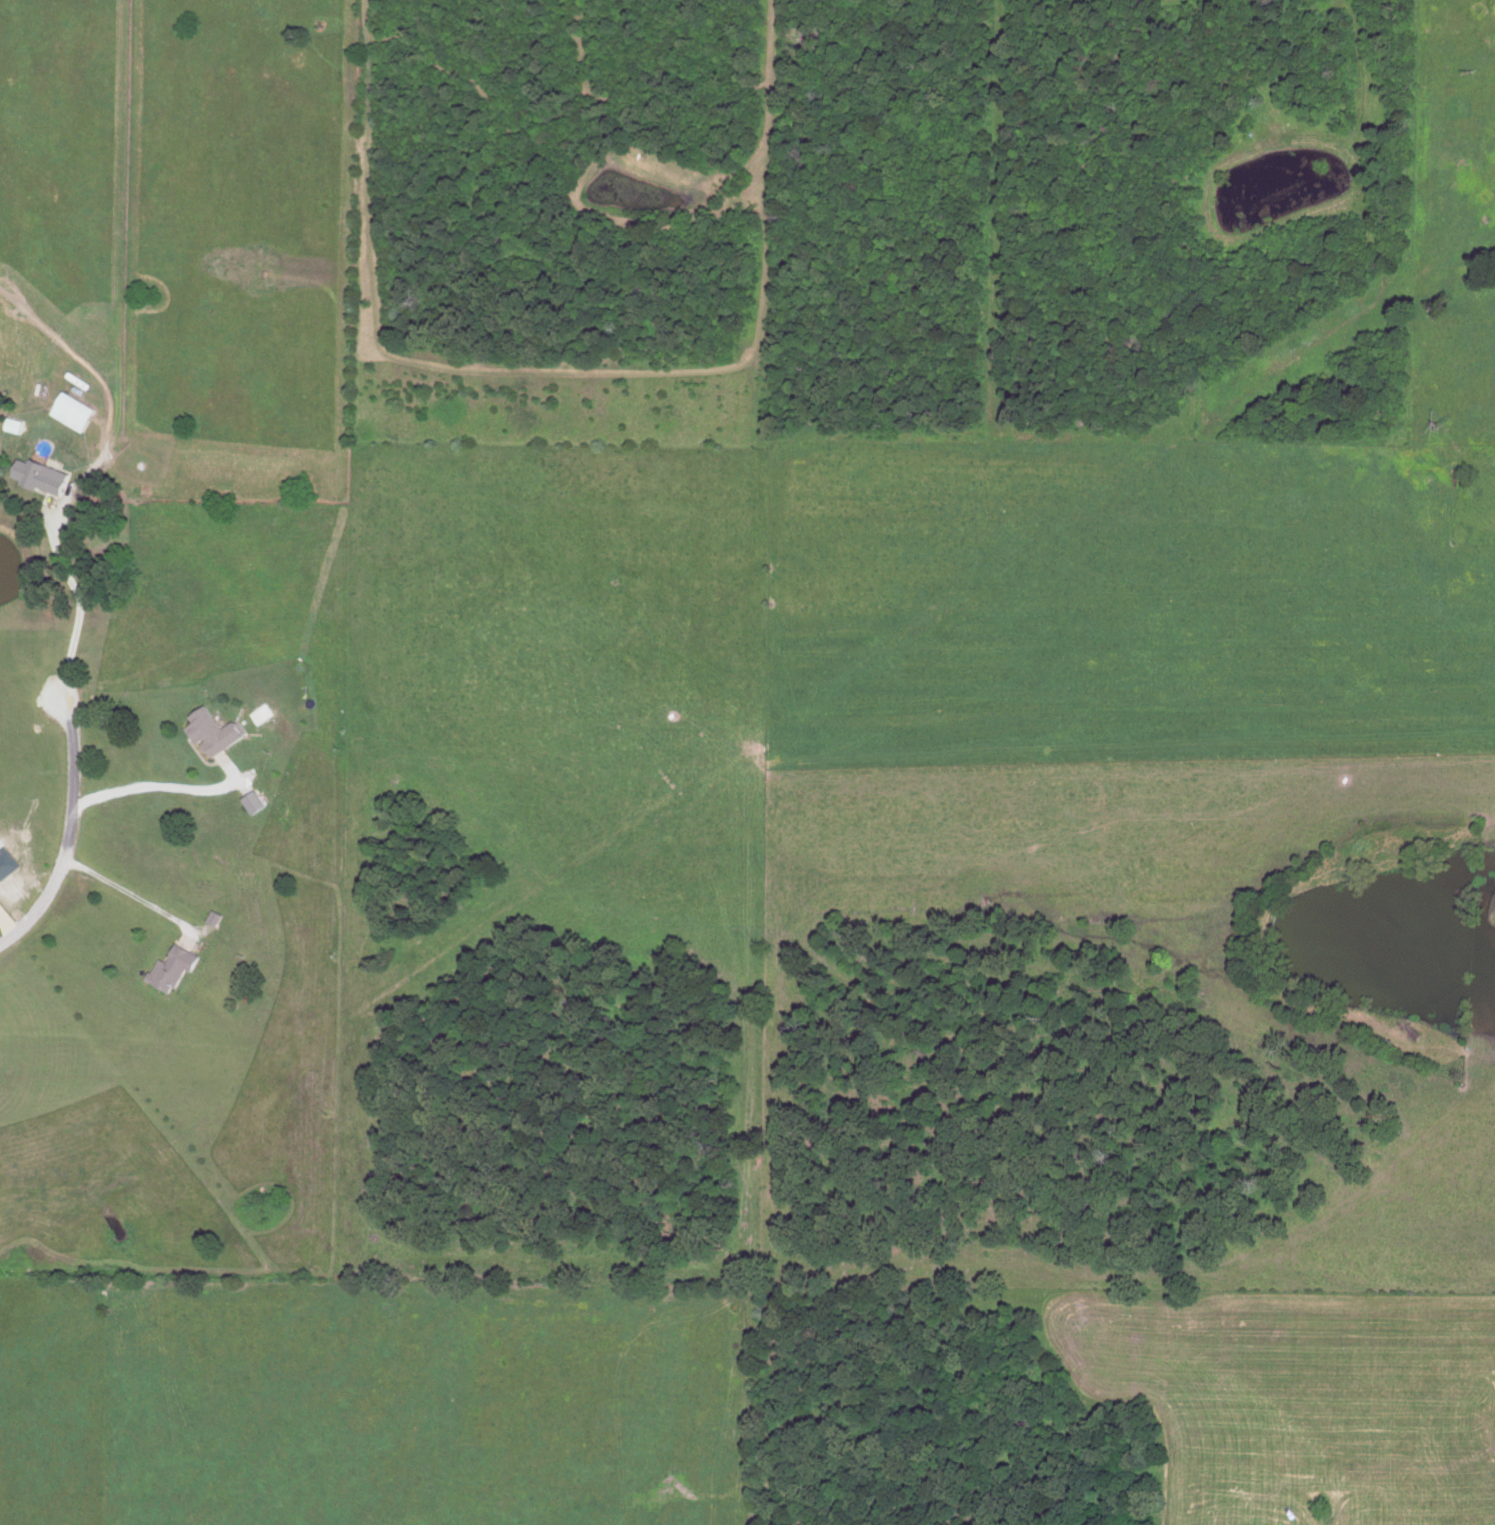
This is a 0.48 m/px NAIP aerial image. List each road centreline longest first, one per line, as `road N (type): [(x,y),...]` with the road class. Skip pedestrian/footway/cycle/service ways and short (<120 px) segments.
road 1 (residential): [(0,947),(52,892),(68,848),(71,748),(63,699)]

